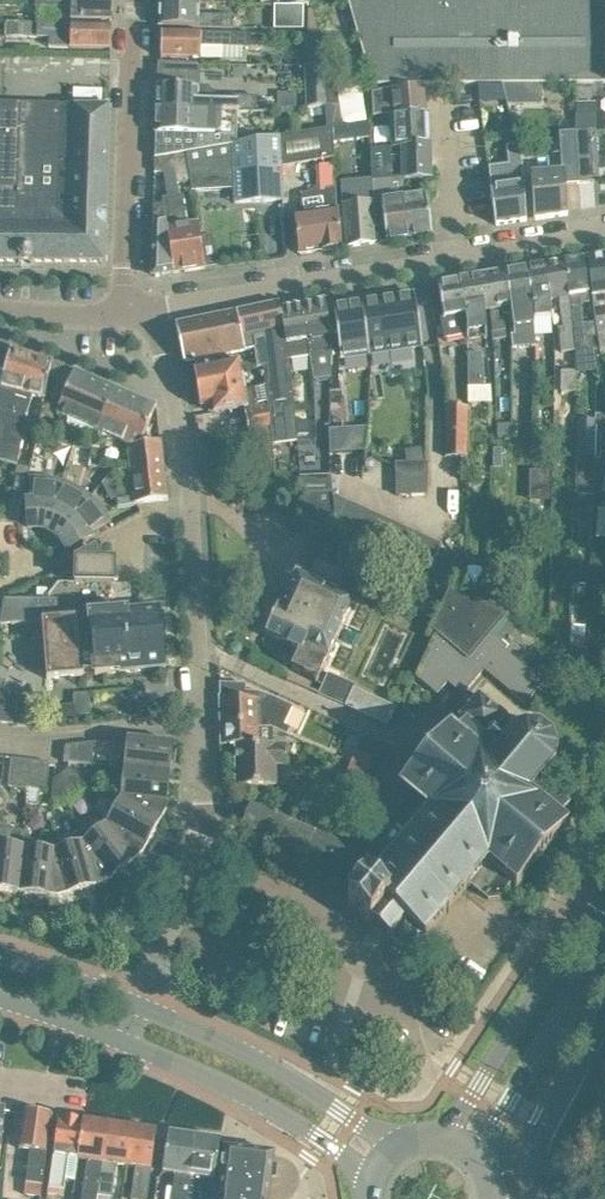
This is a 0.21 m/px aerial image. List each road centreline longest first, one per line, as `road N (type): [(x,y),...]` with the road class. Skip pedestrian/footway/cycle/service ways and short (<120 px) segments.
road 1 (residential): [(139,306),(170,307),(604,226)]
road 2 (residential): [(205,723),(186,466),(159,344),(139,306)]
road 3 (secondary): [(604,846),(560,949),(449,1137)]
road 4 (residential): [(139,306),(124,277),(135,0)]
road 5 (tertiary): [(402,1143),(253,1056),(140,1004)]
road 6 (tertiary): [(119,1046),(198,1075),(320,1141),(371,1183)]
road 7 (secondary): [(481,1158),(604,936)]
road 8 (residential): [(205,723),(0,737)]
road 9 (residential): [(184,886),(198,851),(205,723)]
road 10 (tertiary): [(140,1004),(0,958)]
road 11 (residential): [(0,309),(98,314),(139,306)]
road 12 (tertiary): [(0,999),(119,1046)]
road 13 (unclassified): [(140,1004),(184,886)]

